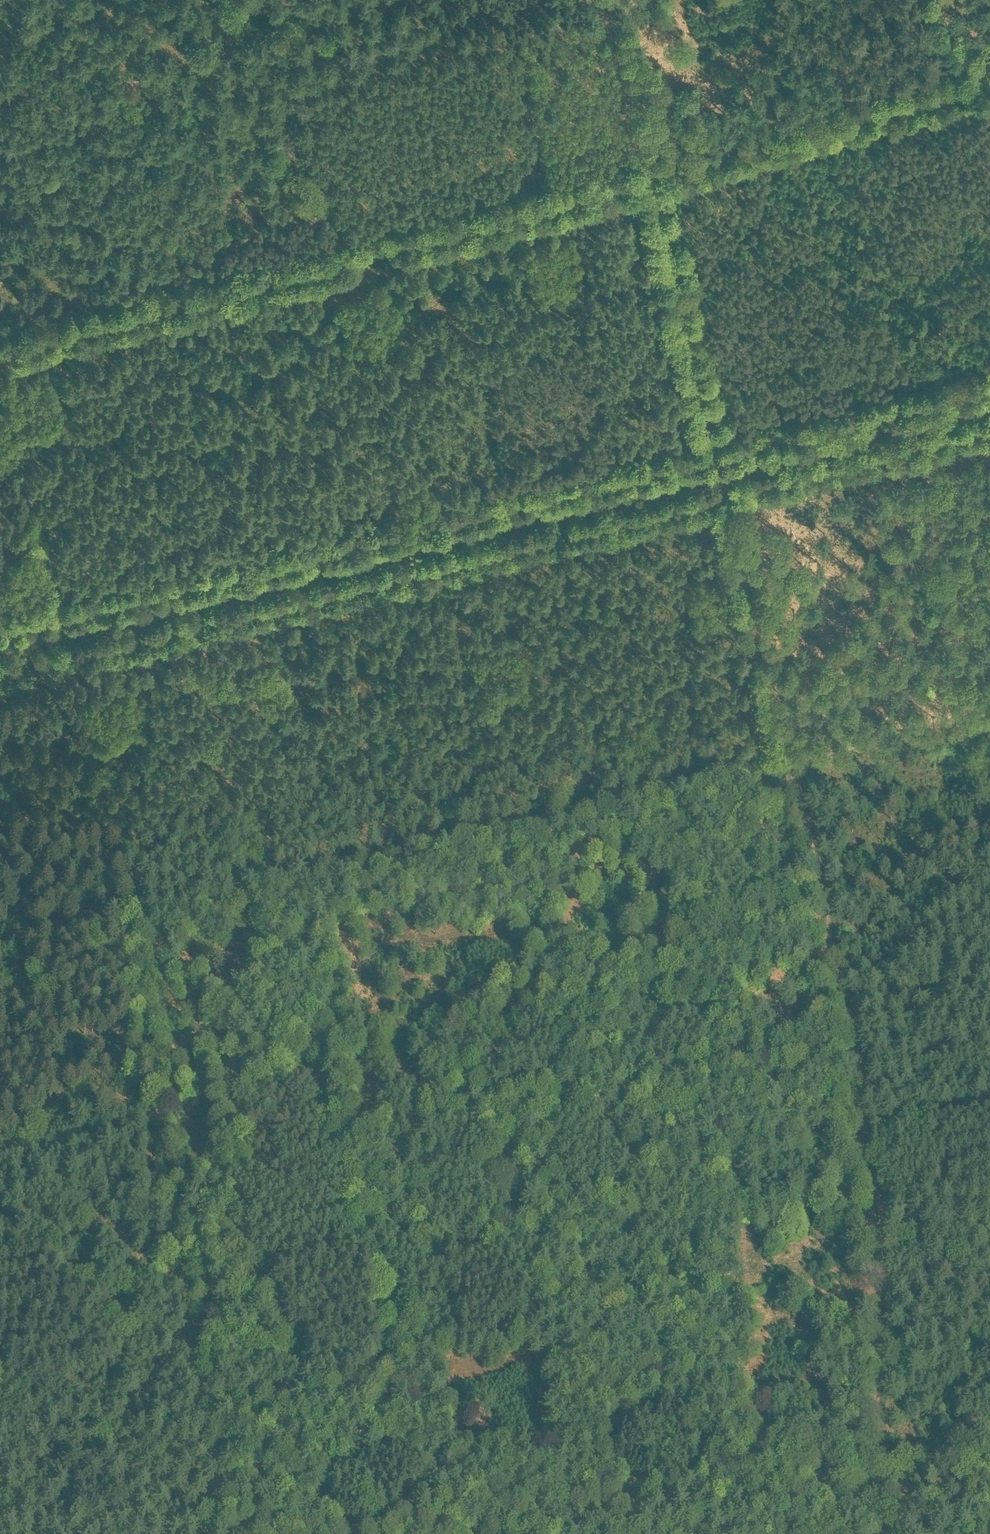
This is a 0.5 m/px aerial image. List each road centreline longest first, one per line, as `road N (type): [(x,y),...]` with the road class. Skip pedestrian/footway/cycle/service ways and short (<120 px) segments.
road 1 (track): [(989,82),(0,349)]
road 2 (track): [(606,0),(830,931)]
road 3 (track): [(222,1533),(134,925),(70,666)]
road 4 (track): [(830,931),(875,1240),(879,1472)]
road 5 (track): [(879,1472),(445,1533)]
road 6 (track): [(51,584),(0,362)]
road 7 (track): [(989,712),(792,761)]

